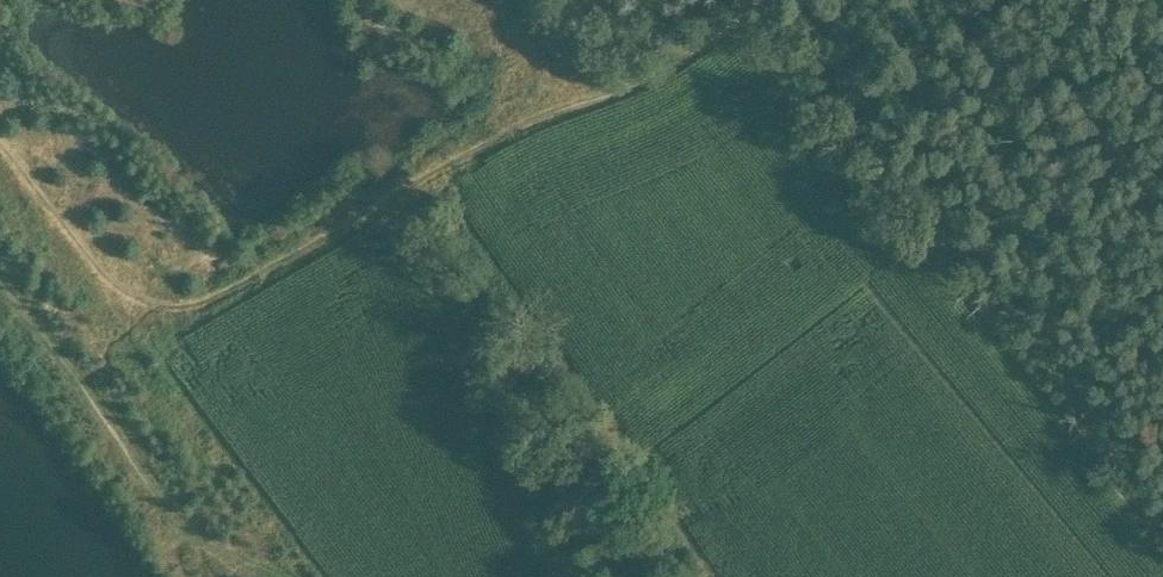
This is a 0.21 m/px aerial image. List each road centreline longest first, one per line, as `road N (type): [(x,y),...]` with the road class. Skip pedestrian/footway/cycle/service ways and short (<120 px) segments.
road 1 (track): [(766,0),(641,80),(548,109),(259,277),(189,306),(138,303),(92,266),(0,148)]

